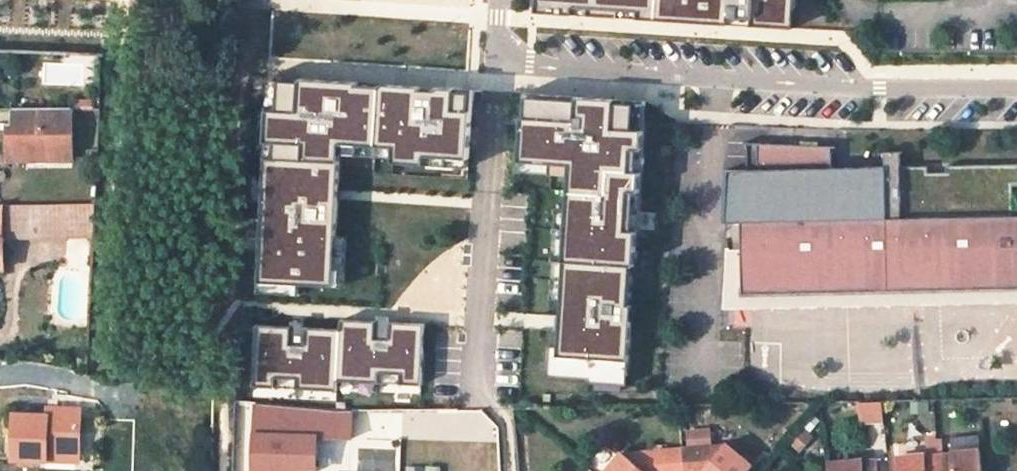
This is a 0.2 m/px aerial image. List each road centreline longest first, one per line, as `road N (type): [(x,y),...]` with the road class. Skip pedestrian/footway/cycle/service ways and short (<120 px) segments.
road 1 (residential): [(500,49),(530,67),(720,80),(1016,79)]
road 2 (residential): [(500,49),(479,395)]

